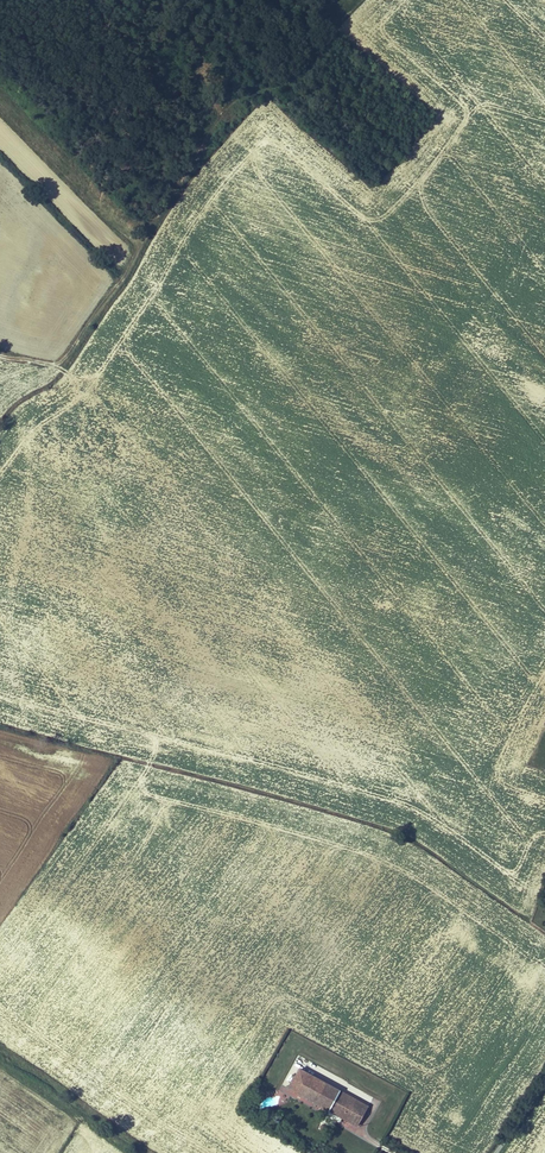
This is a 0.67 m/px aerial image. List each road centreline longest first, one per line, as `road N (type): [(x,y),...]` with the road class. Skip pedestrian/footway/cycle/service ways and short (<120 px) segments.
road 1 (track): [(0,351),(68,358),(229,117),(310,59),(362,0)]

